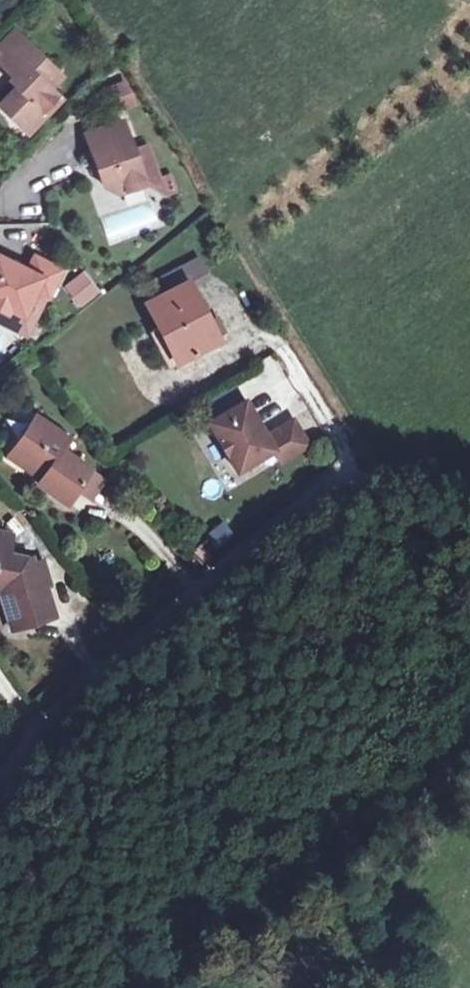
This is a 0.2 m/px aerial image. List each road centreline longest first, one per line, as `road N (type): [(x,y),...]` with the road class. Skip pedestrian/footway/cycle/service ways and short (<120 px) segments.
road 1 (residential): [(0,766),(79,674),(282,495),(397,462),(469,455)]

